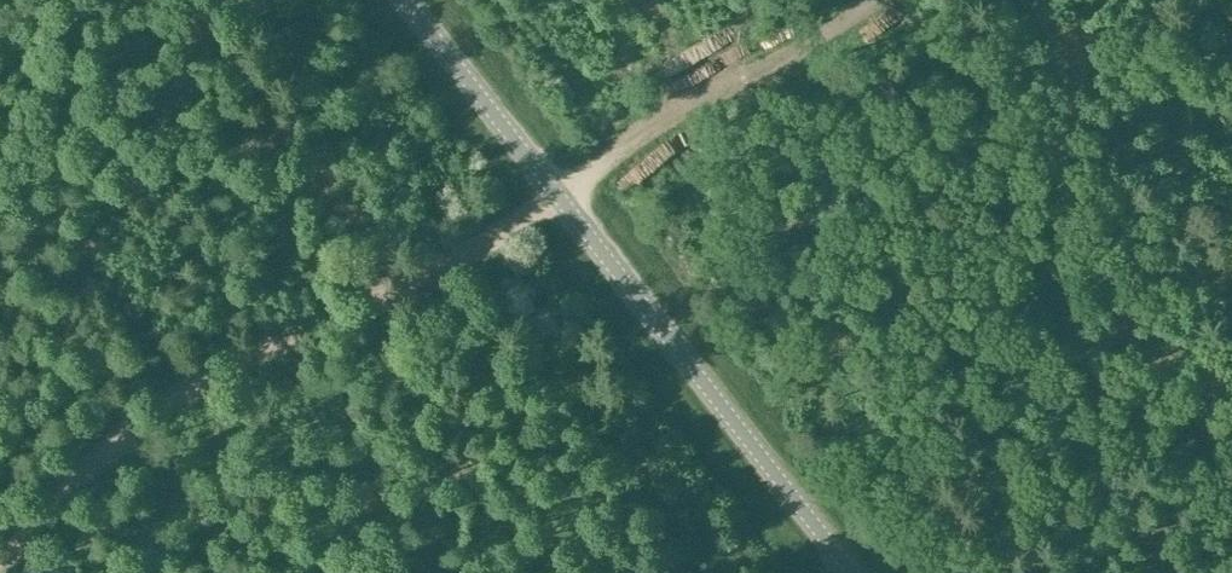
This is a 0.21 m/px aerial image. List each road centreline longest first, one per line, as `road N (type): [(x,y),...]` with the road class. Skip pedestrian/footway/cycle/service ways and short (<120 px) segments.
road 1 (track): [(0,551),(99,450),(178,386),(475,247),(736,76),(809,47),(877,0)]
road 2 (tertiary): [(849,572),(405,0)]

